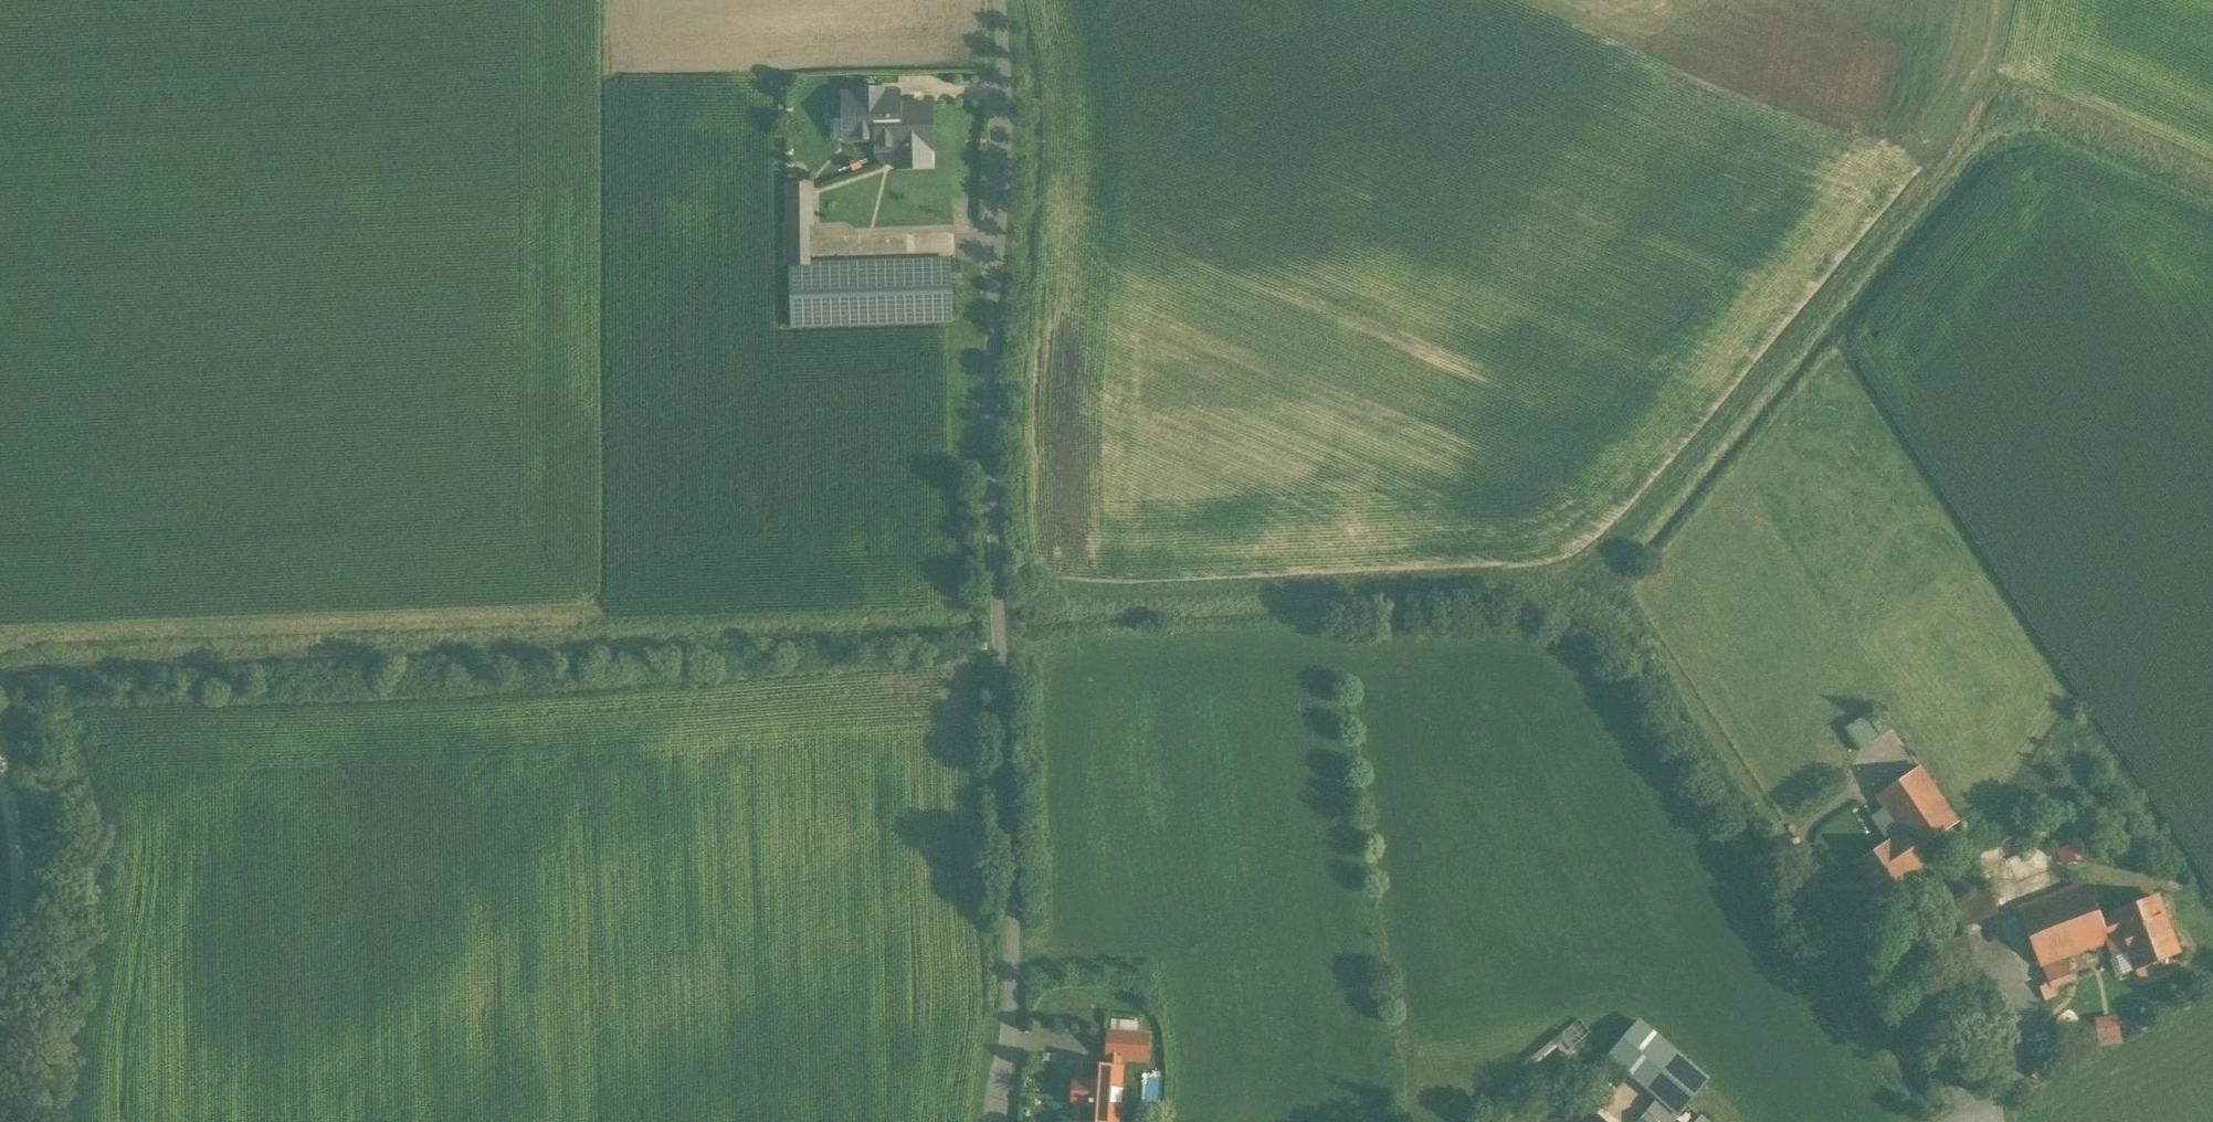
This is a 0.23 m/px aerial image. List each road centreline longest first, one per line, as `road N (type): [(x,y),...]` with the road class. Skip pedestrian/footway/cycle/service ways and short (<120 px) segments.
road 1 (track): [(996,1121),(1013,941),(1014,837),(991,467),(998,0)]
road 2 (track): [(834,247),(992,242)]

